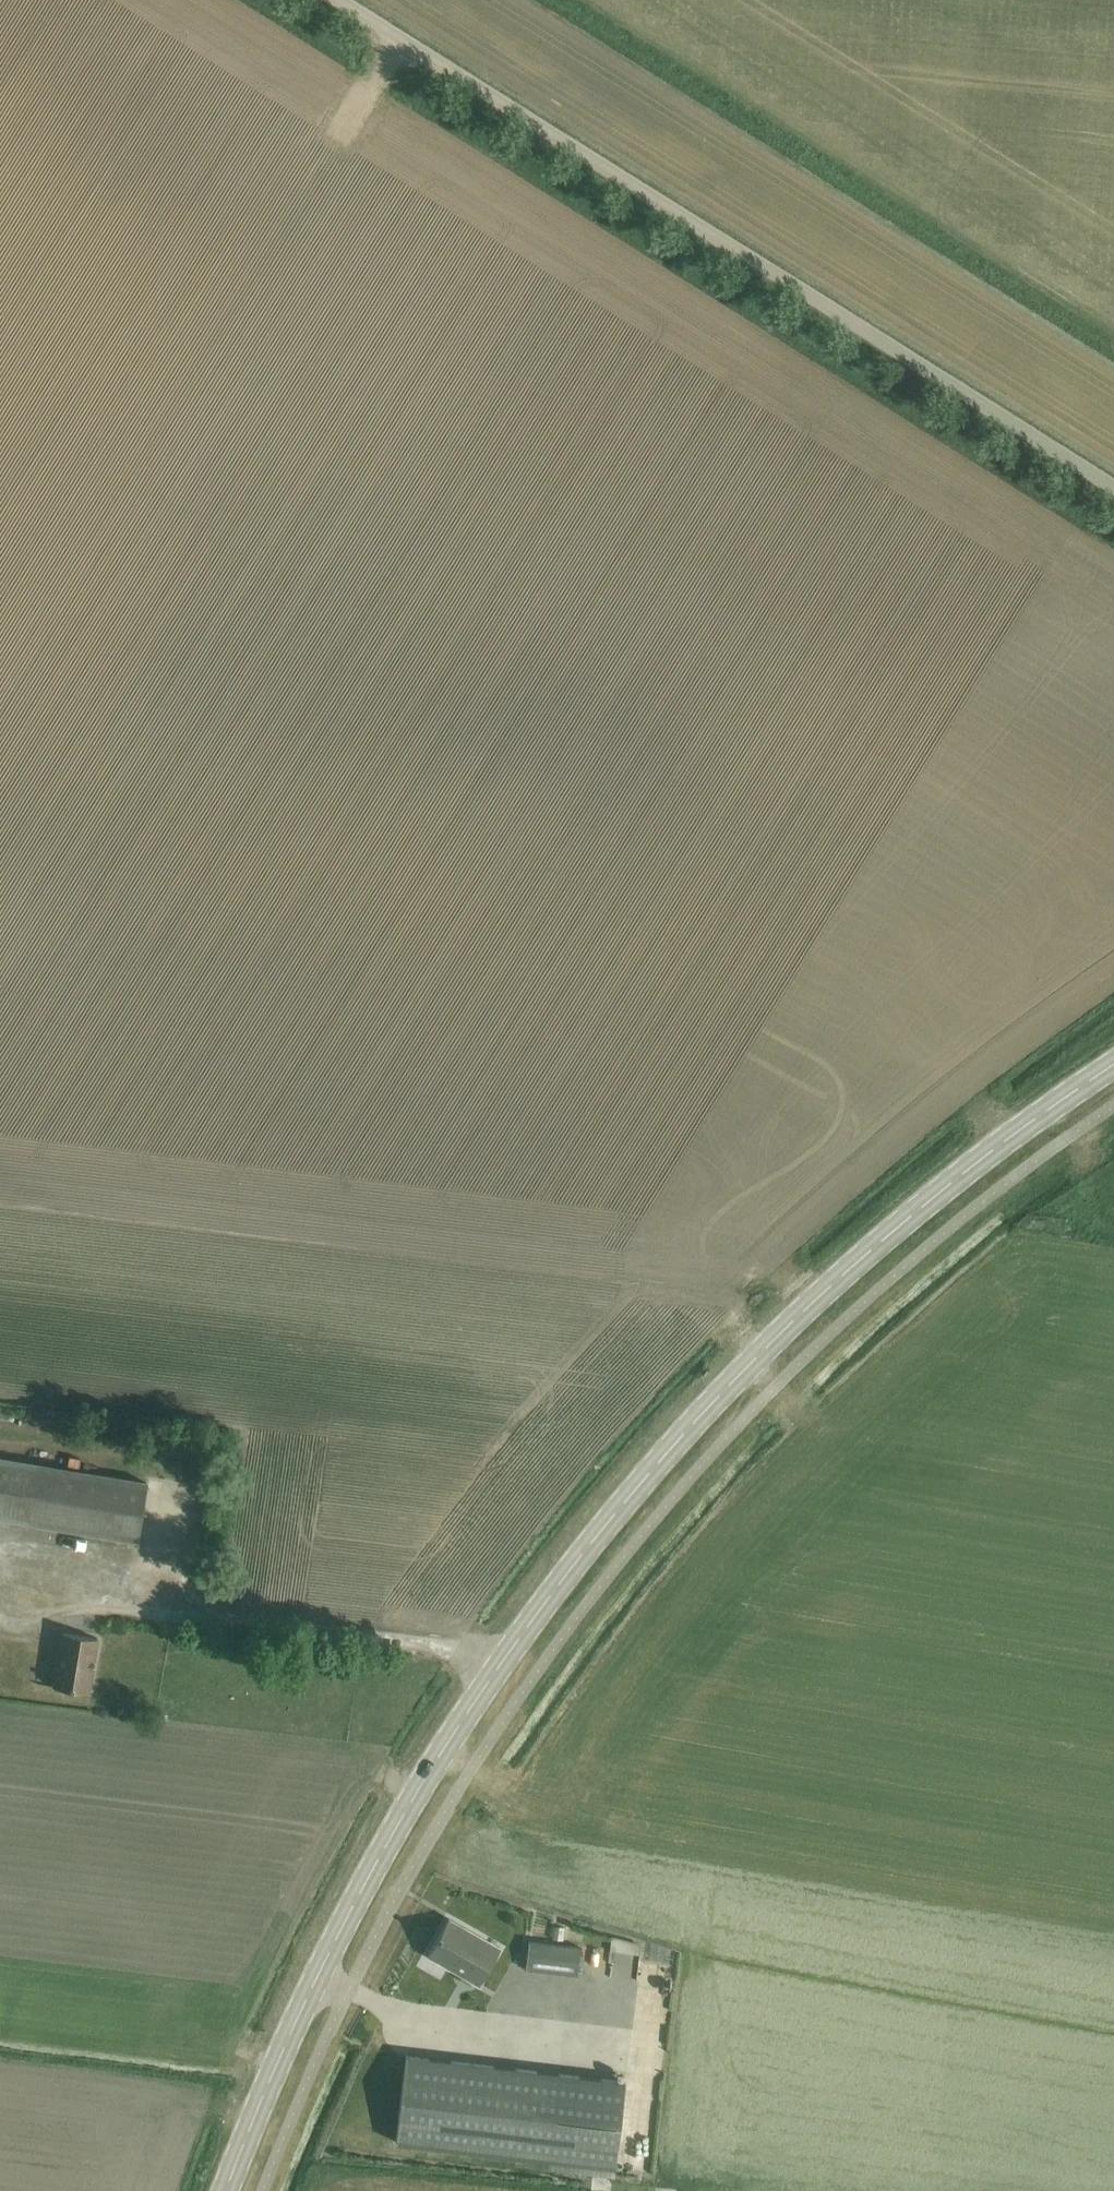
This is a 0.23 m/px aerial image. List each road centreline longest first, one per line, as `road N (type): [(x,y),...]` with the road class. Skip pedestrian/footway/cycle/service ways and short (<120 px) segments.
road 1 (tertiary): [(233,2190),(339,1935),(418,1788),(620,1504),(853,1262),(1113,1064)]
road 2 (unclassified): [(1113,488),(338,0)]

